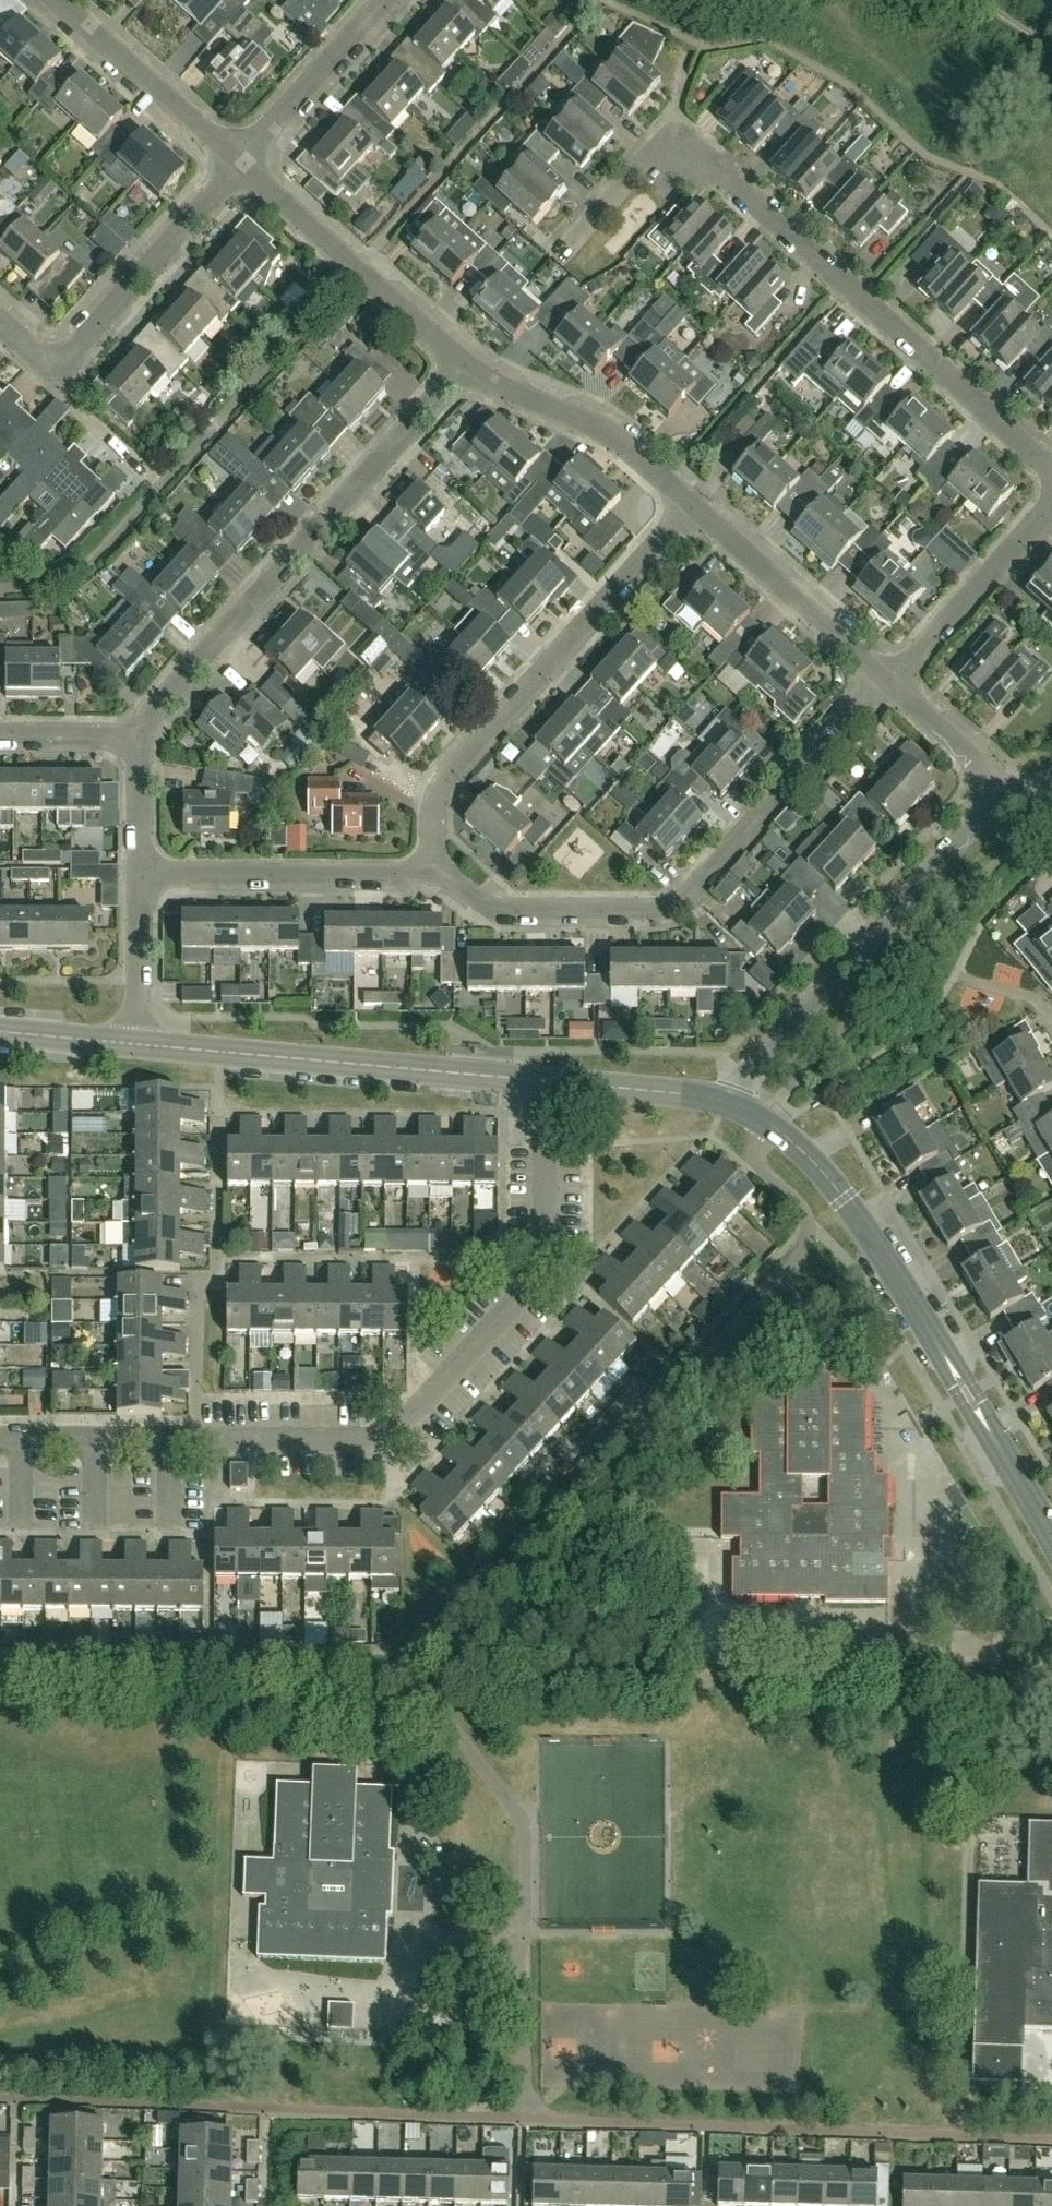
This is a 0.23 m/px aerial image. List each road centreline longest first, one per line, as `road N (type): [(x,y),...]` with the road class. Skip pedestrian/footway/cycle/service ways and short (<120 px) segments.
road 1 (residential): [(0,1444),(377,1454),(415,1429),(538,1296),(552,1083)]
road 2 (residential): [(1051,460),(679,134),(660,141),(560,253)]
road 3 (residential): [(433,871),(504,909),(649,910),(677,902),(888,681)]
road 4 (tertiary): [(1051,1529),(851,1203),(778,1131),(726,1099)]
road 5 (residential): [(139,733),(464,366)]
road 6 (residential): [(433,871),(439,787),(692,505)]
road 7 (tertiary): [(552,1083),(137,1043)]
road 8 (residential): [(726,1099),(994,801)]
road 9 (residential): [(0,323),(38,352),(68,354),(244,163)]
road 10 (residential): [(244,163),(464,366)]
road 11 (residential): [(140,873),(433,871)]
road 12 (residential): [(464,366),(603,430),(692,505)]
road 13 (residential): [(692,505),(888,681)]
road 14 (residential): [(58,0),(244,163)]
road 15 (residential): [(888,681),(1051,519)]
road 16 (residential): [(244,163),(383,0)]
road 17 (tertiary): [(726,1099),(552,1083)]
road 18 (residential): [(137,1043),(140,873)]
road 19 (residential): [(994,801),(987,773),(888,681)]
road 20 (residential): [(140,873),(139,733)]
road 21 (residential): [(0,731),(139,733)]
road 22 (tertiary): [(137,1043),(0,1029)]

